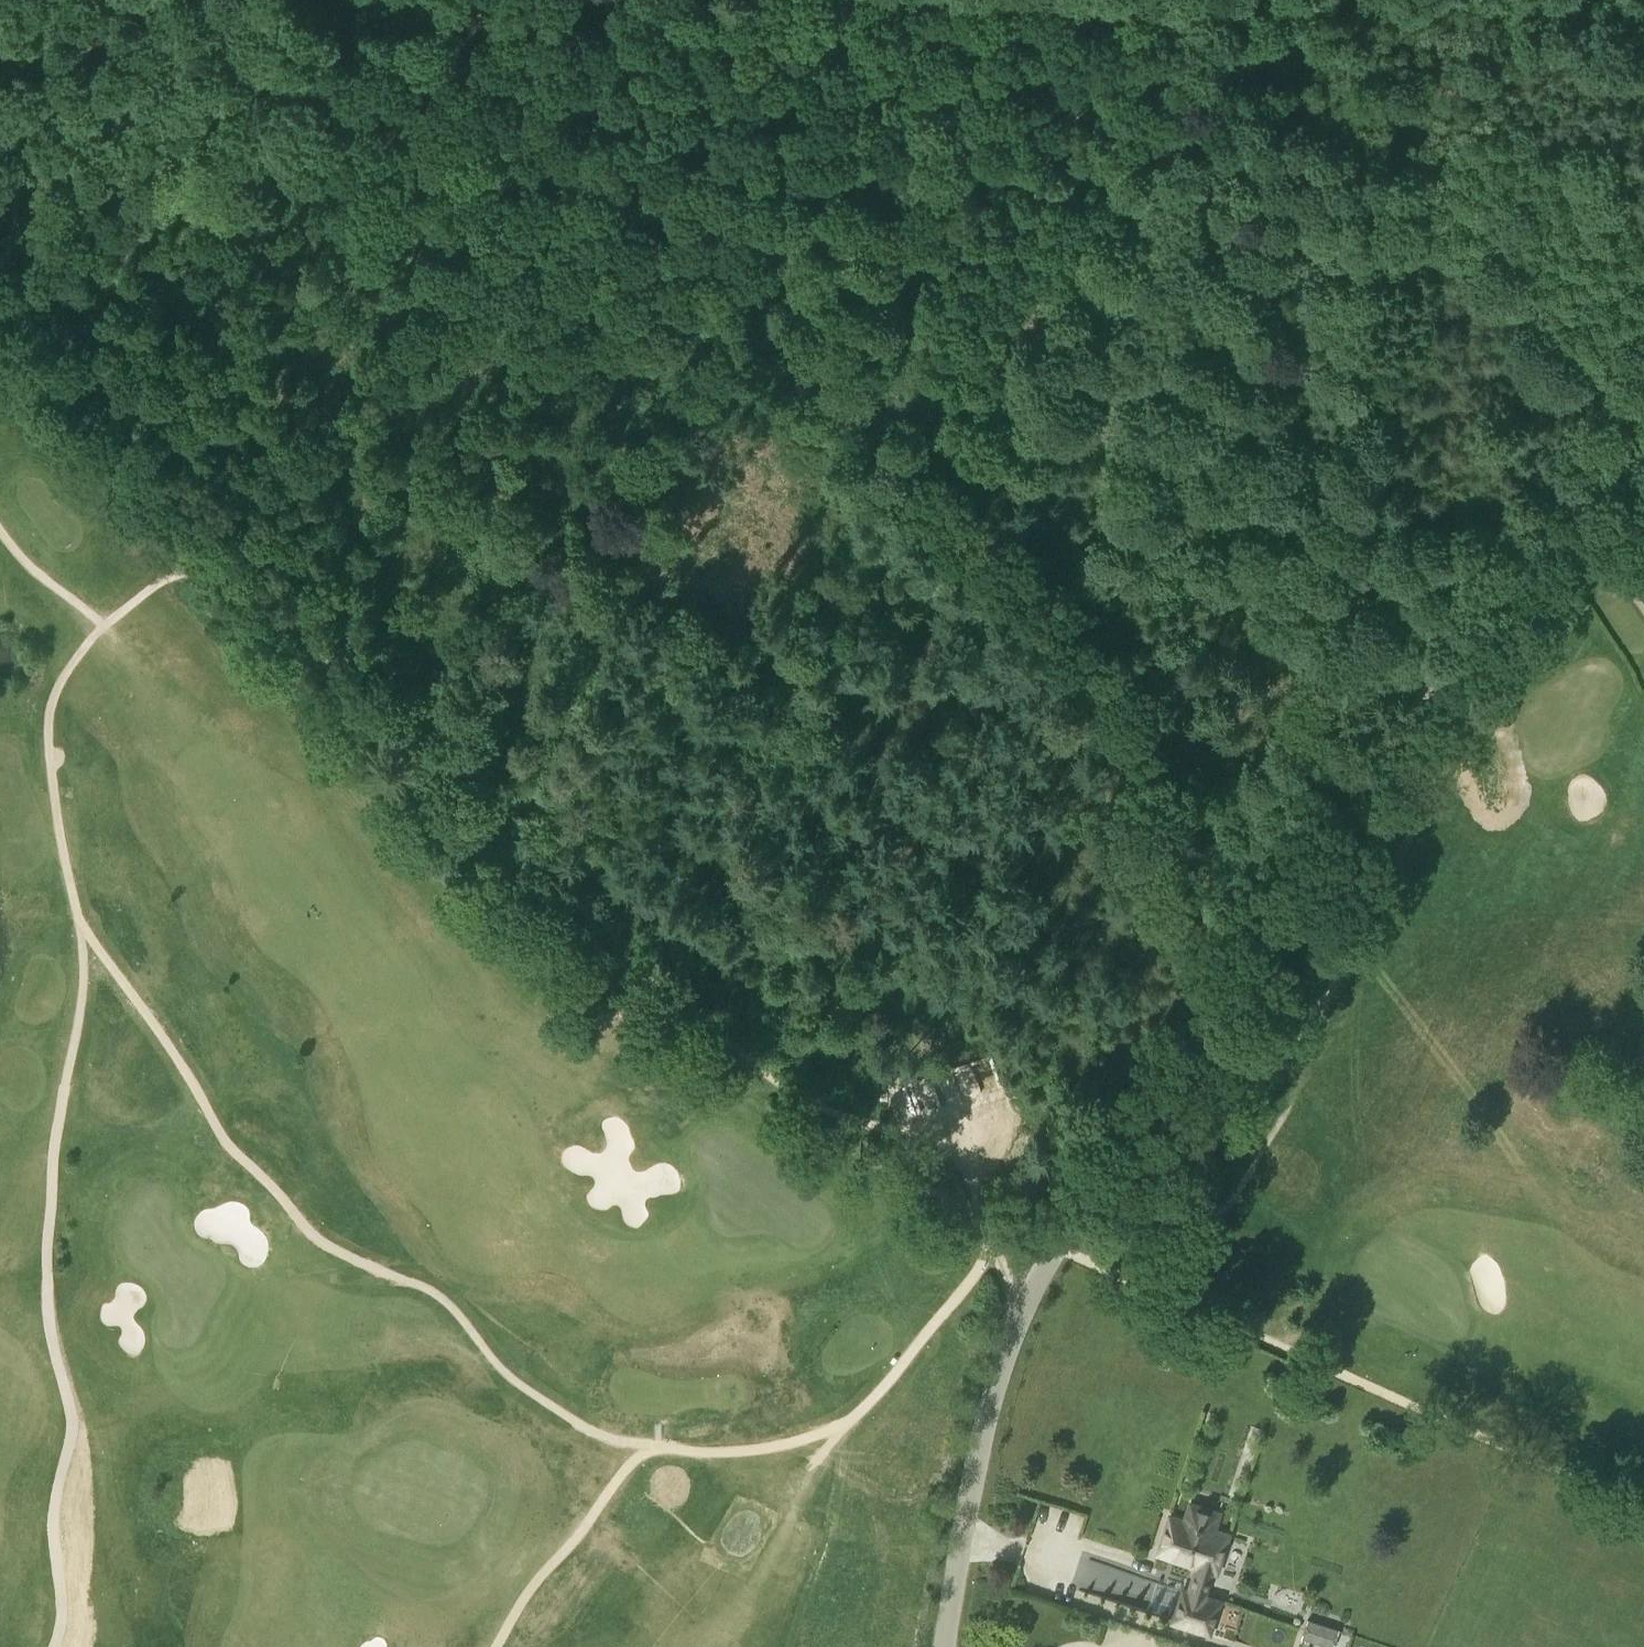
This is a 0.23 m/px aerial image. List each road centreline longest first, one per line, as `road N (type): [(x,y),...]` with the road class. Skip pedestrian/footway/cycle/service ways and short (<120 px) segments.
road 1 (tertiary): [(951,1646),(1002,1376),(1059,1247),(1643,393)]

